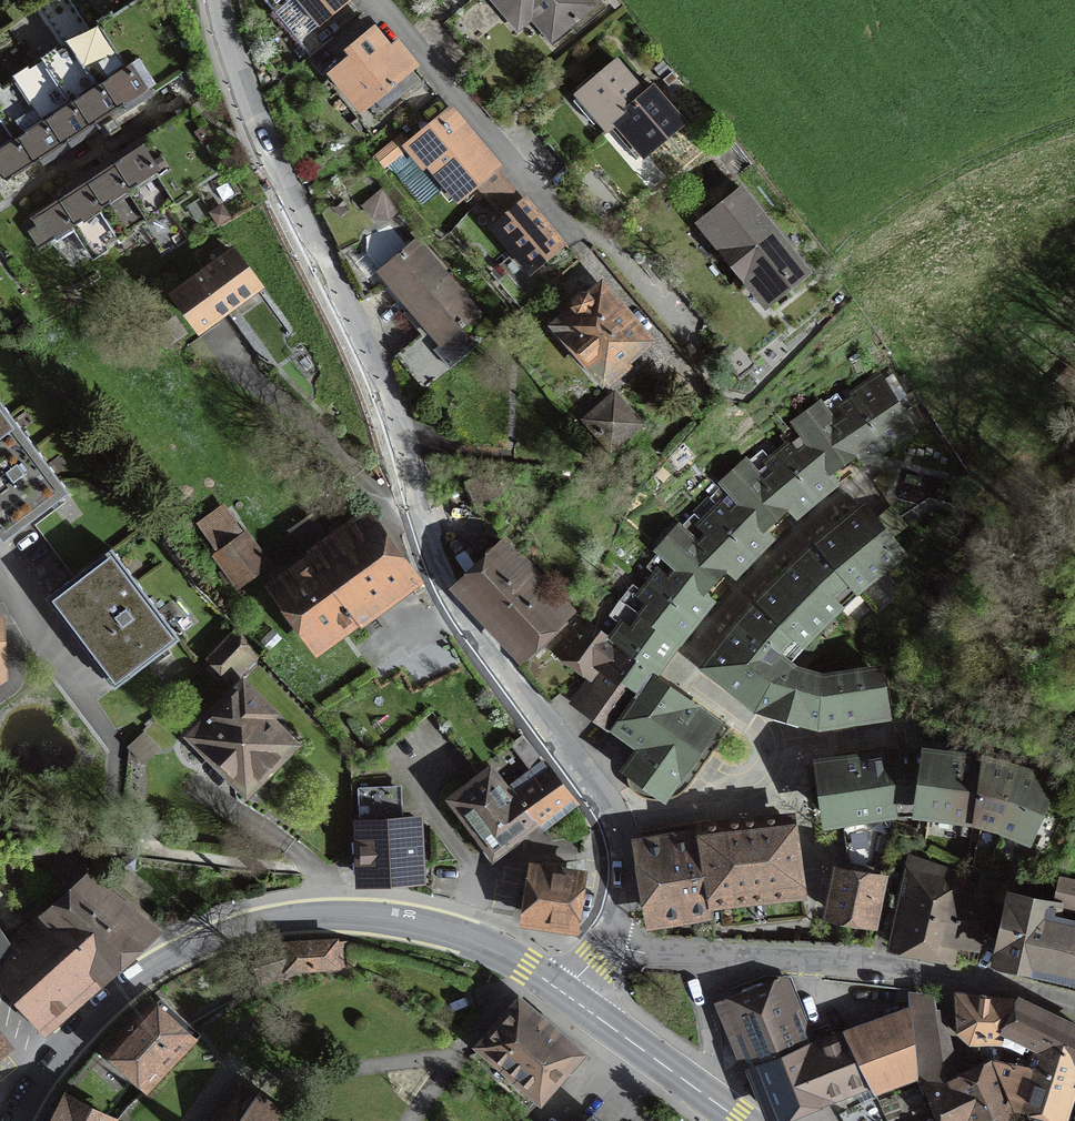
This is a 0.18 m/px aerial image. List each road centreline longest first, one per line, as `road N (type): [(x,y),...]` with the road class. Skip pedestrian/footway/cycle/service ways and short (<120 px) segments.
road 1 (residential): [(219,0),(255,116),(376,369),(452,600),(616,819)]
road 2 (secondary): [(14,1120),(65,1045),(142,975),(194,946),(279,920),(345,916),(446,931),(497,949),(564,993)]
road 3 (residential): [(603,944),(857,958),(1074,1002)]
road 4 (residential): [(382,0),(703,342)]
road 5 (secondary): [(564,993),(735,1116)]
road 6 (residential): [(616,819),(703,803),(757,781),(770,753),(757,724)]
road 7 (residential): [(616,819),(623,892),(603,944)]

